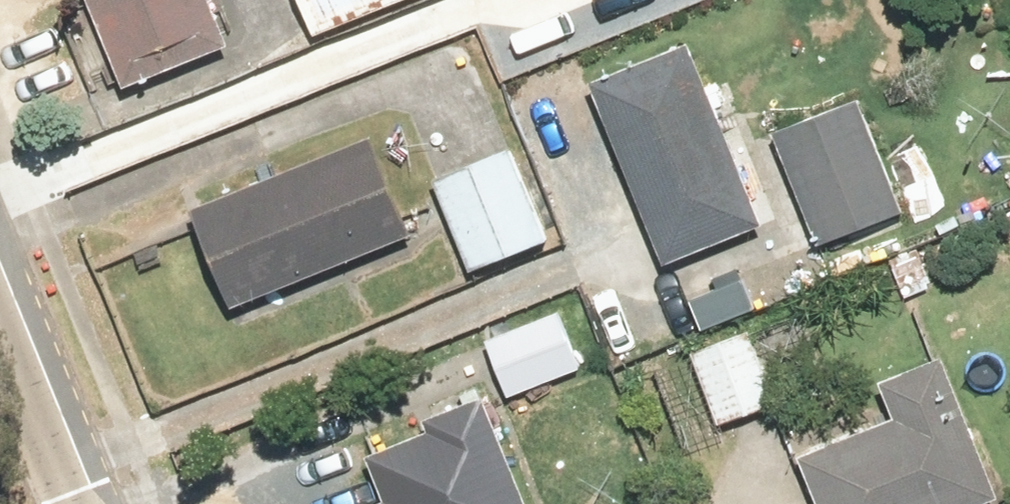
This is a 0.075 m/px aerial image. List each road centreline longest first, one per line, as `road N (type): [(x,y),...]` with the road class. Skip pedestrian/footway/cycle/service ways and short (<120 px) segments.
road 1 (primary): [(0,303),(80,503)]

